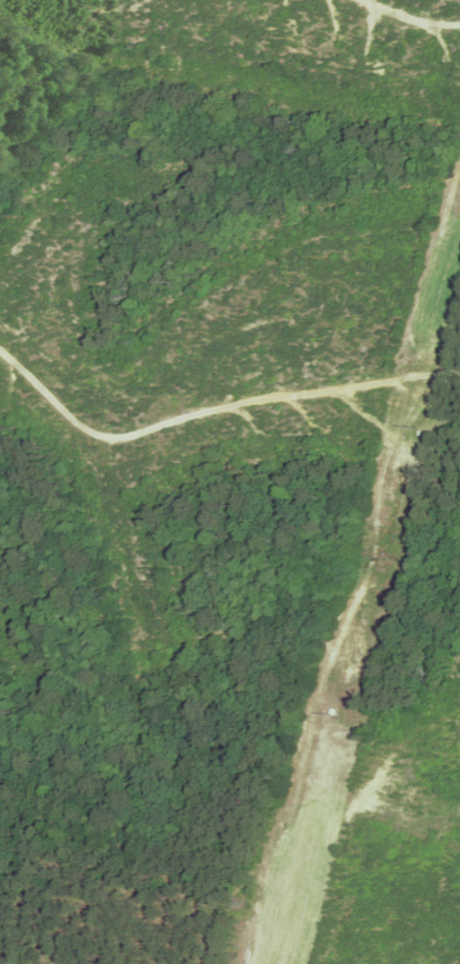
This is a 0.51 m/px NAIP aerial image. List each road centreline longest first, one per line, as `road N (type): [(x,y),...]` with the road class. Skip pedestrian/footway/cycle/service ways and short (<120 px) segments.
road 1 (residential): [(0,390),(31,412),(176,402),(336,357),(459,366)]
road 2 (residential): [(343,0),(400,21),(459,11)]

